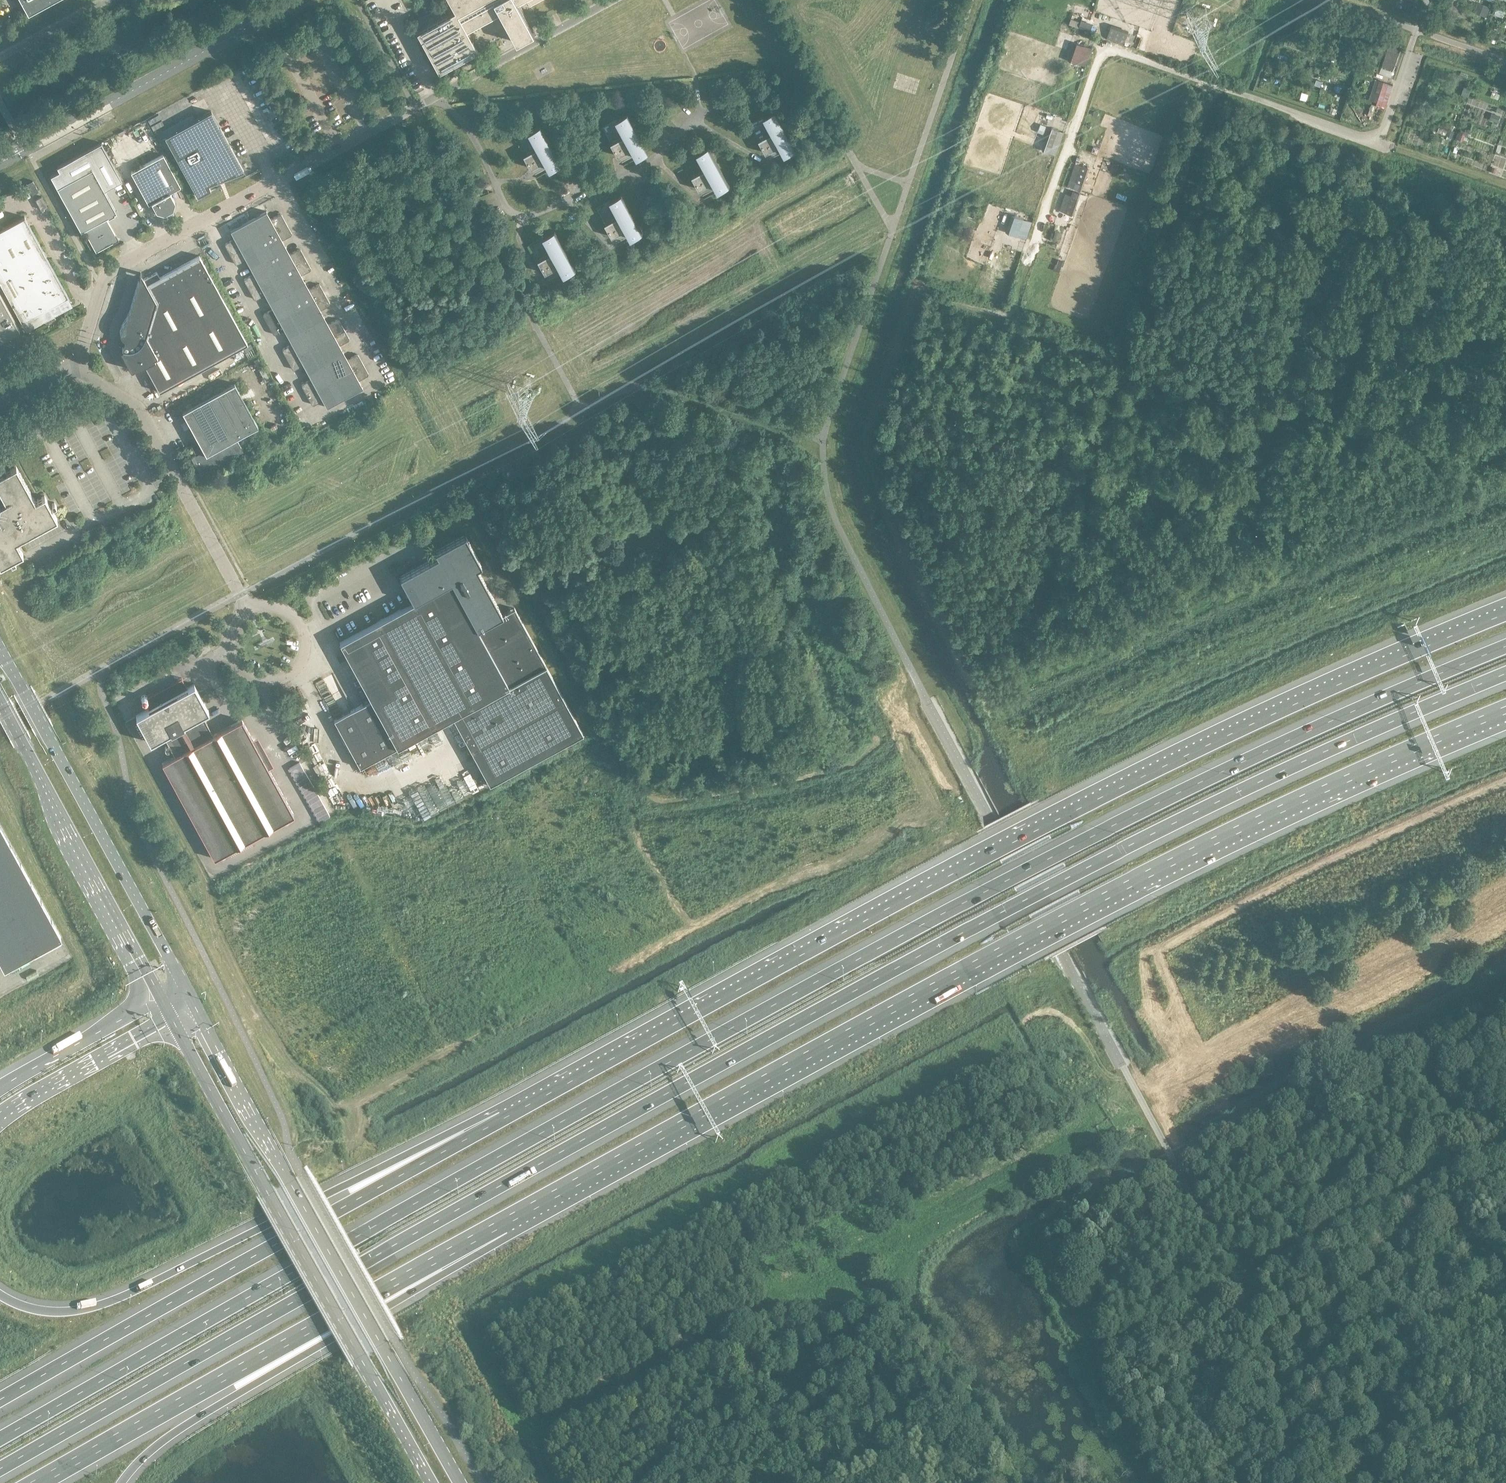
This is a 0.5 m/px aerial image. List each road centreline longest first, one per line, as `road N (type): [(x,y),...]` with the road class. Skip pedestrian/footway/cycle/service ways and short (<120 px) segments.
road 1 (motorway): [(0,1469),(1016,902),(1273,774),(1505,673)]
road 2 (motorway): [(1505,646),(1263,750),(1060,851),(0,1438)]
road 3 (motorway): [(278,1350),(1031,932),(1231,830),(1505,708)]
road 4 (motorway): [(1505,614),(1046,824),(505,1116)]
road 5 (motorway): [(505,1116),(0,1401)]
road 6 (secondary): [(460,1482),(190,995)]
road 7 (motorway): [(505,1116),(370,1172),(120,1297),(55,1312),(0,1296)]
road 8 (secondary): [(173,1019),(434,1482)]
road 9 (unclassified): [(1357,136),(1108,51),(1027,265)]
road 10 (track): [(767,762),(578,414)]
road 11 (secondary): [(190,995),(0,649)]
road 12 (residential): [(698,113),(646,166),(519,218),(509,213),(461,122),(436,98)]
road 13 (secondary): [(0,701),(162,999)]
road 14 (residential): [(80,361),(88,376),(142,409),(247,615)]
road 15 (motorway): [(41,1482),(278,1350)]
road 16 (motorway): [(121,1482),(278,1350)]
road 17 (residential): [(436,98),(616,0)]
road 18 (motorway): [(0,1117),(173,1019)]
road 19 (residential): [(102,275),(271,183)]
road 20 (residential): [(271,183),(436,98)]
road 21 (motorway): [(162,999),(0,1089)]
road 22 (residential): [(247,615),(231,648),(238,668),(256,681),(278,681),(295,670),(304,652),(297,624)]
road 23 (unclassified): [(1427,0),(1384,128),(1357,136)]
road 24 (unclassified): [(1357,136),(1505,185)]

